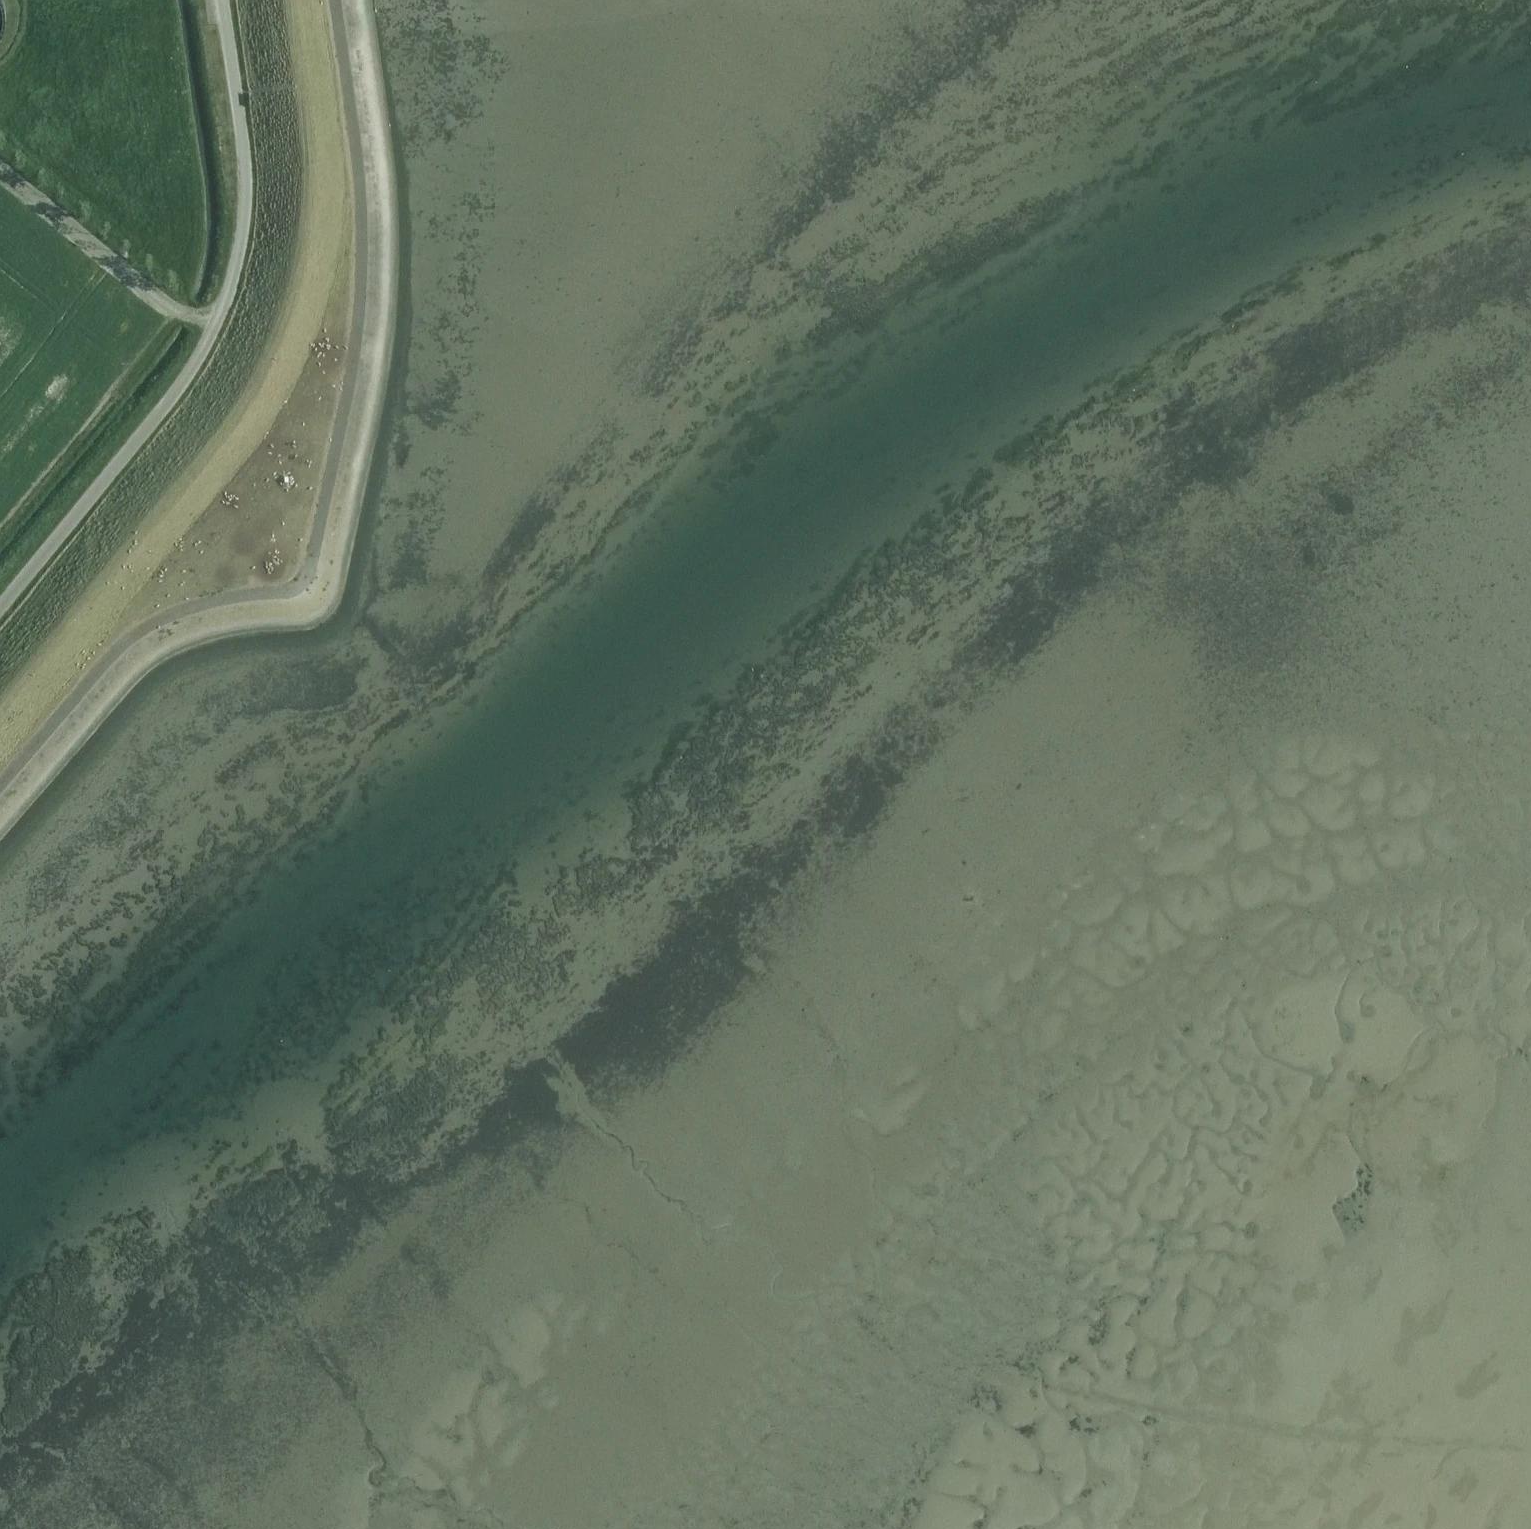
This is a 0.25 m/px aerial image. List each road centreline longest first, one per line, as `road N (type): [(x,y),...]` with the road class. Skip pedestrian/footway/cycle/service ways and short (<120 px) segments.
road 1 (unclassified): [(0,613),(182,386),(221,321),(247,198),(223,0)]

